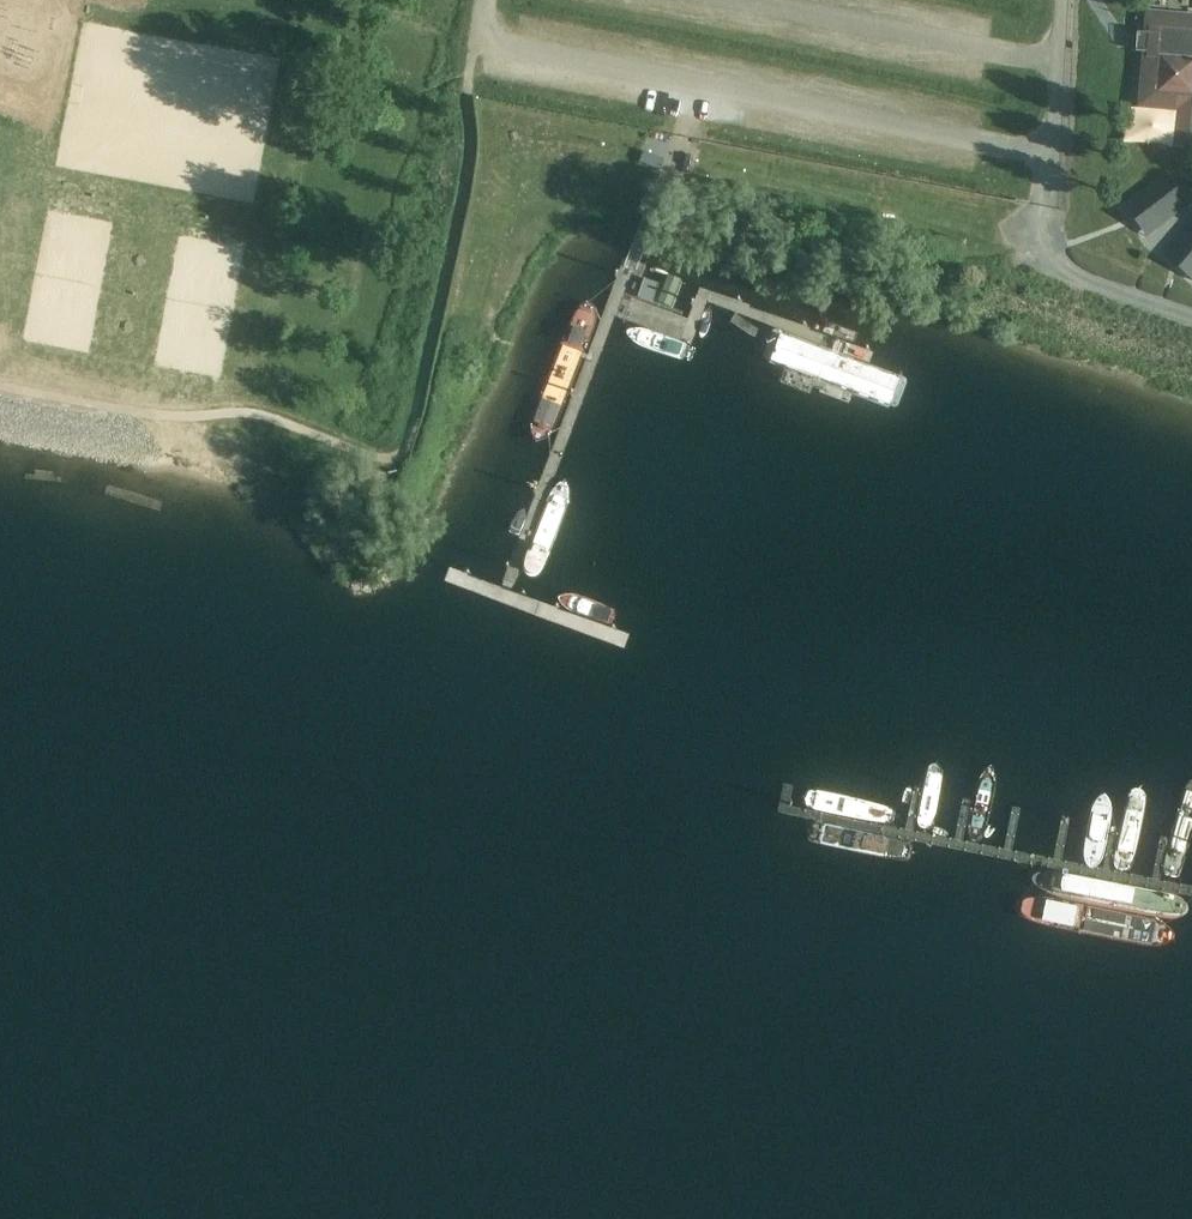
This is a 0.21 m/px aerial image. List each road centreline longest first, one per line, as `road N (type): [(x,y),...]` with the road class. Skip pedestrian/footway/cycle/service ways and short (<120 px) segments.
road 1 (unclassified): [(1191,314),(1113,291),(1052,250),(1065,0)]

